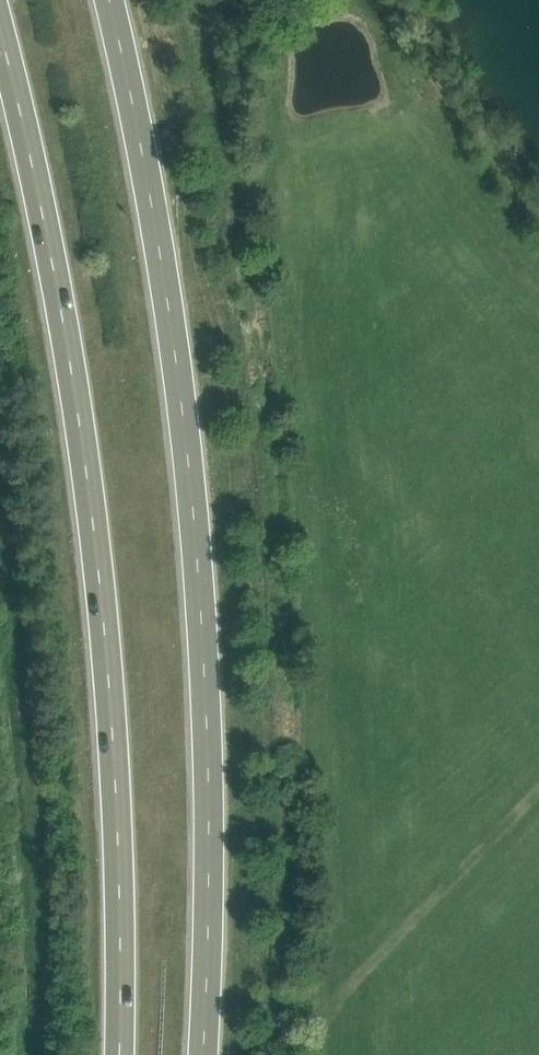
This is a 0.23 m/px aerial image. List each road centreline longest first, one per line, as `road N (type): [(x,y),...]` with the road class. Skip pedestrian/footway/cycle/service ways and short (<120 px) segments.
road 1 (trunk): [(201,1054),(208,857),(196,564),(162,267),(109,0)]
road 2 (trunk): [(0,35),(69,358),(99,578),(114,754),(119,1054)]

